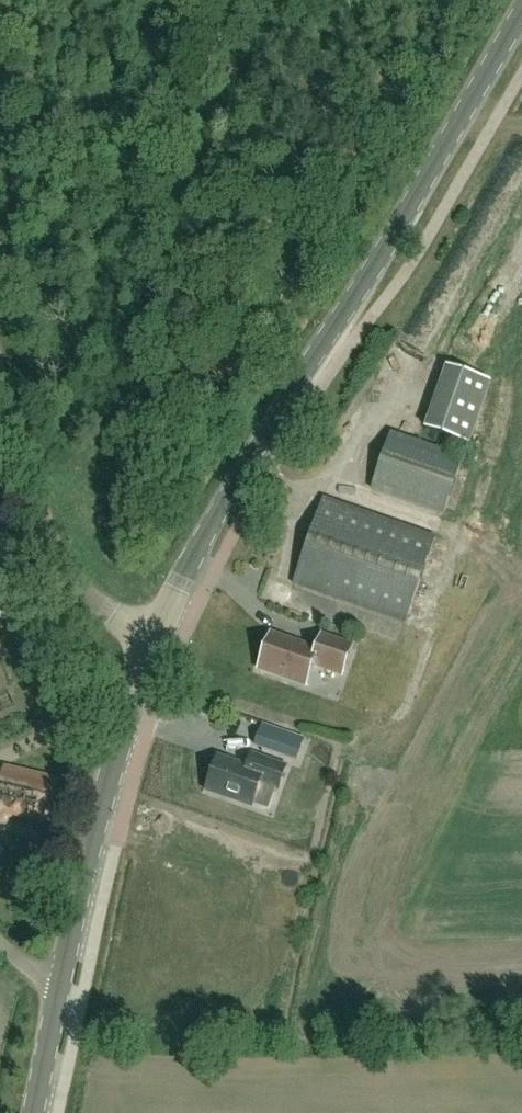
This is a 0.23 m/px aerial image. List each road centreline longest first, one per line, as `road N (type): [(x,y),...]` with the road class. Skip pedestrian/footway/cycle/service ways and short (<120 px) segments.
road 1 (tertiary): [(156,648),(210,534),(521,5)]
road 2 (tertiary): [(61,984),(156,648)]
road 3 (unclassified): [(156,648),(115,622),(76,580),(45,525),(0,388)]
road 4 (tertiary): [(34,1112),(61,984)]

